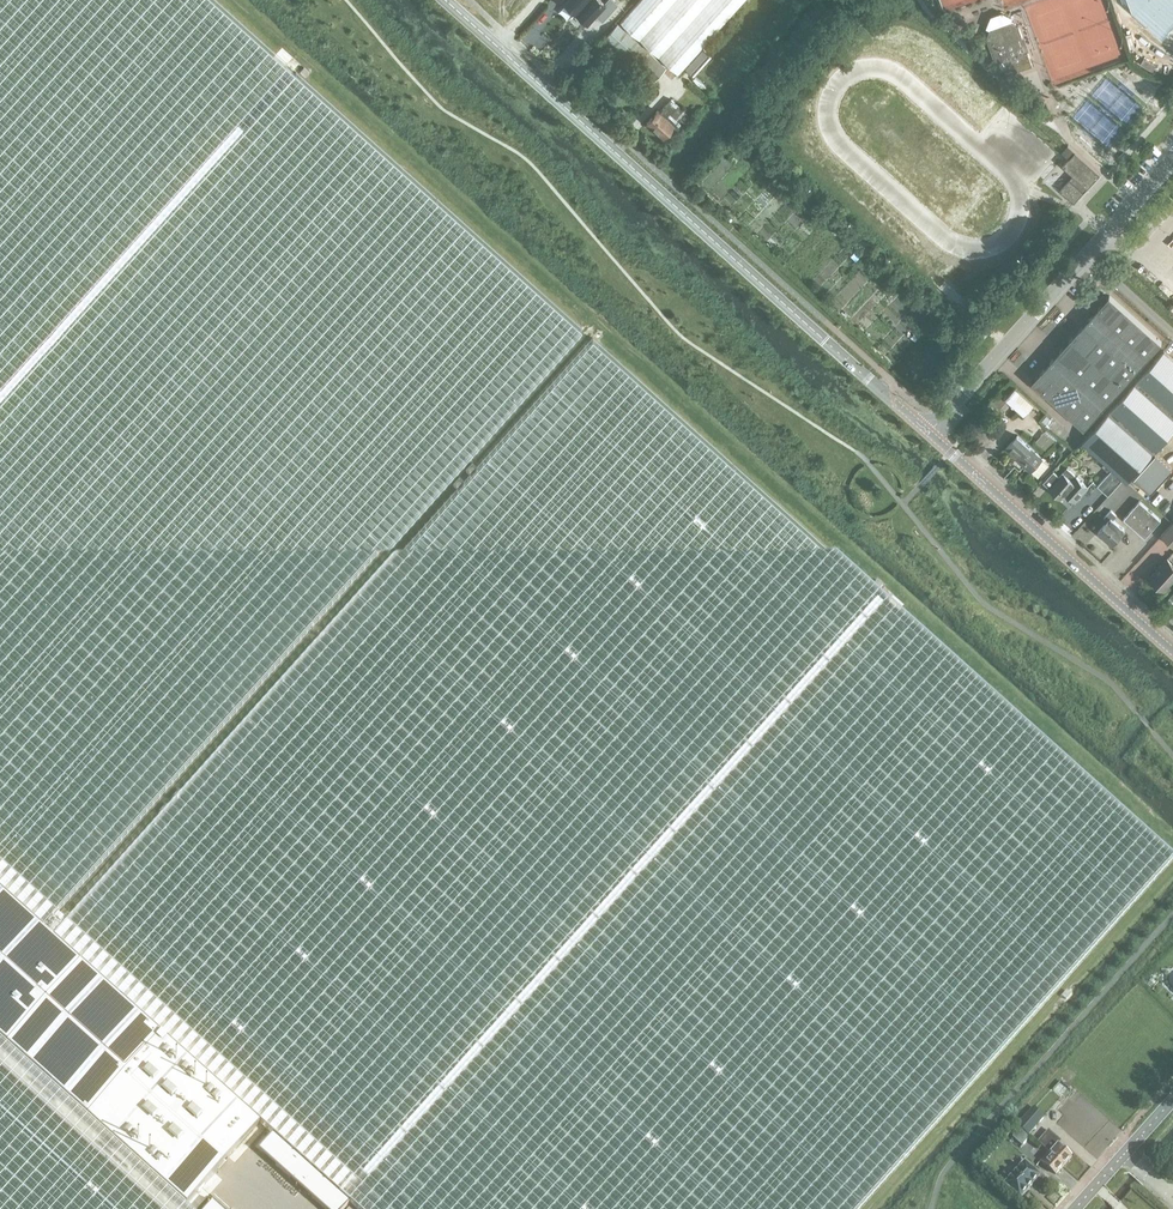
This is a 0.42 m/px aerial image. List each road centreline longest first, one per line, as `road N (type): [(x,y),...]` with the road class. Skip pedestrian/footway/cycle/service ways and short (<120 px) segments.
road 1 (tertiary): [(930,433),(448,0)]
road 2 (unclassified): [(1172,163),(930,433)]
road 3 (tertiary): [(1172,652),(930,433)]

